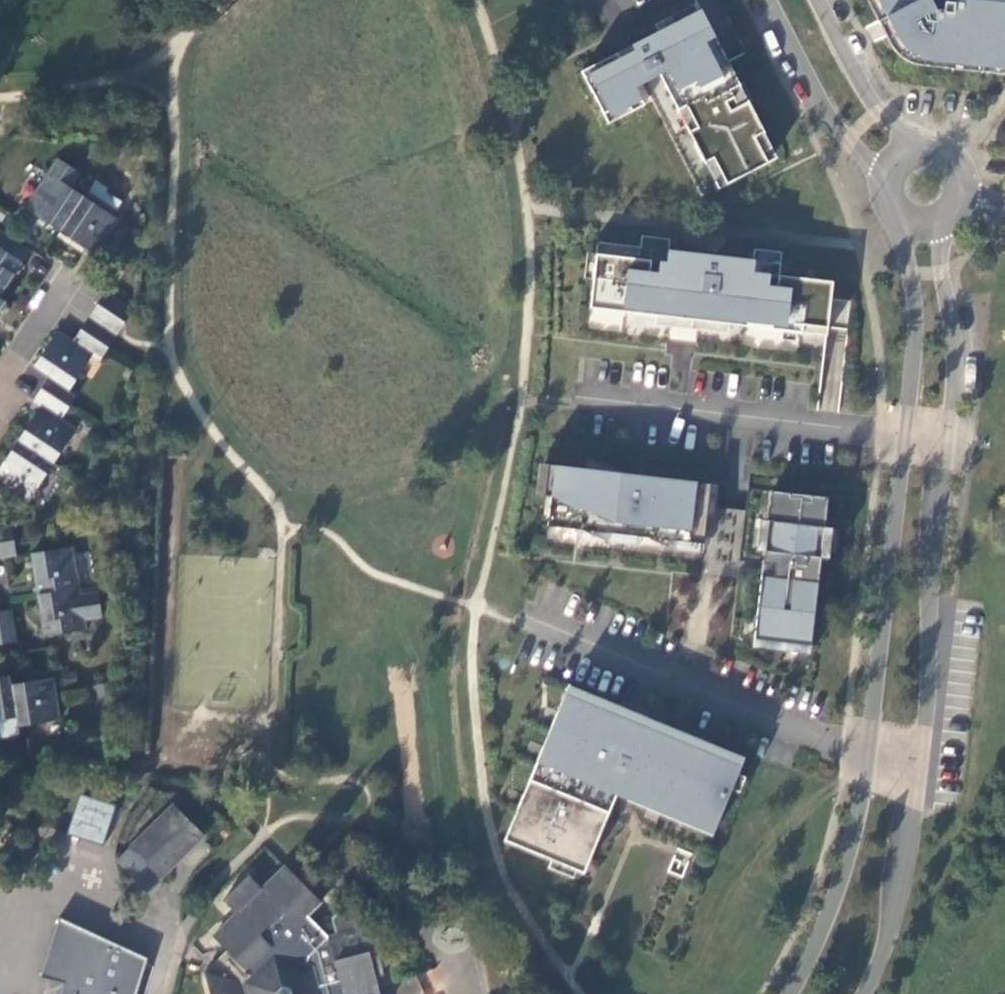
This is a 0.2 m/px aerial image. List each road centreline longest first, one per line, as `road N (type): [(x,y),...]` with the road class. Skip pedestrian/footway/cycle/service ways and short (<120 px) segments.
road 1 (residential): [(568,401),(902,439)]
road 2 (tertiary): [(918,770),(926,557),(940,445)]
road 3 (tertiary): [(902,439),(866,758)]
road 4 (tertiary): [(866,758),(831,891),(787,993)]
road 5 (tertiary): [(861,993),(886,926),(918,770)]
road 6 (tertiary): [(940,445),(952,370),(941,272),(949,223)]
road 7 (tertiary): [(762,0),(819,111),(877,185)]
road 8 (tertiary): [(898,225),(913,347),(902,439)]
road 9 (tertiary): [(919,144),(874,113),(812,0)]

